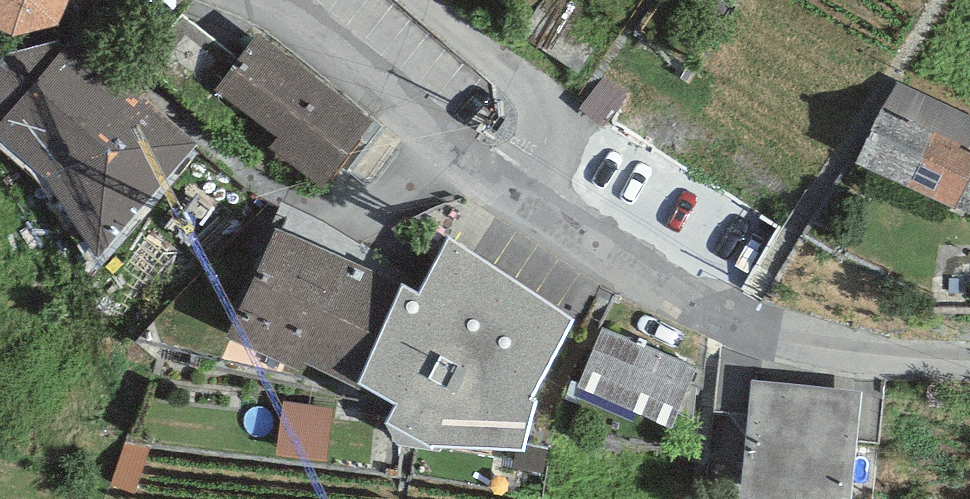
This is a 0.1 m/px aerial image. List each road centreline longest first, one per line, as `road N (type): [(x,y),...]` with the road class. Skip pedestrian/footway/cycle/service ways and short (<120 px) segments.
road 1 (residential): [(969,356),(793,352),(616,268),(507,199)]
road 2 (residential): [(507,199),(243,0)]
road 3 (residential): [(422,0),(540,105),(550,127),(546,147),(507,199)]

